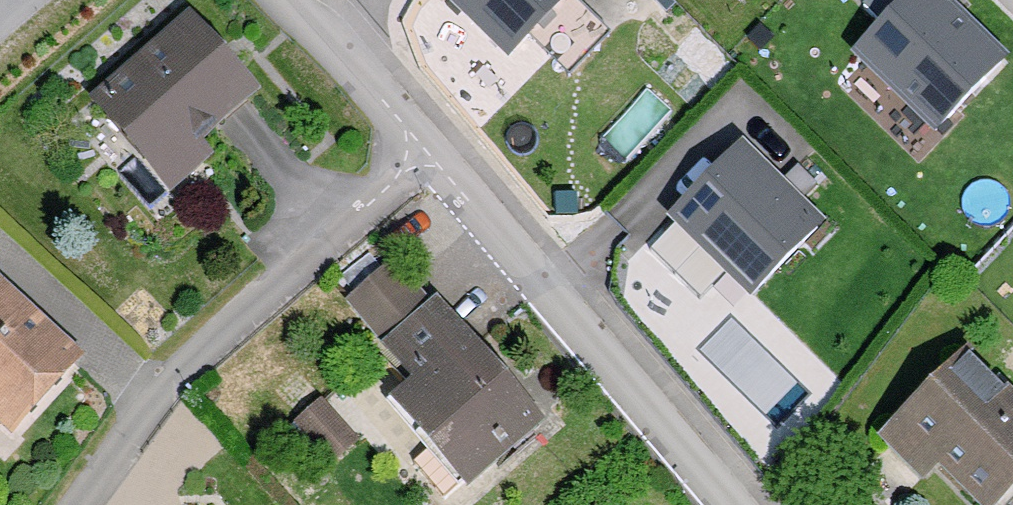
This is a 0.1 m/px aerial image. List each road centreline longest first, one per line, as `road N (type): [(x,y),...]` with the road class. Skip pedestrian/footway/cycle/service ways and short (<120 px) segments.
road 1 (residential): [(296,0),(735,504)]

